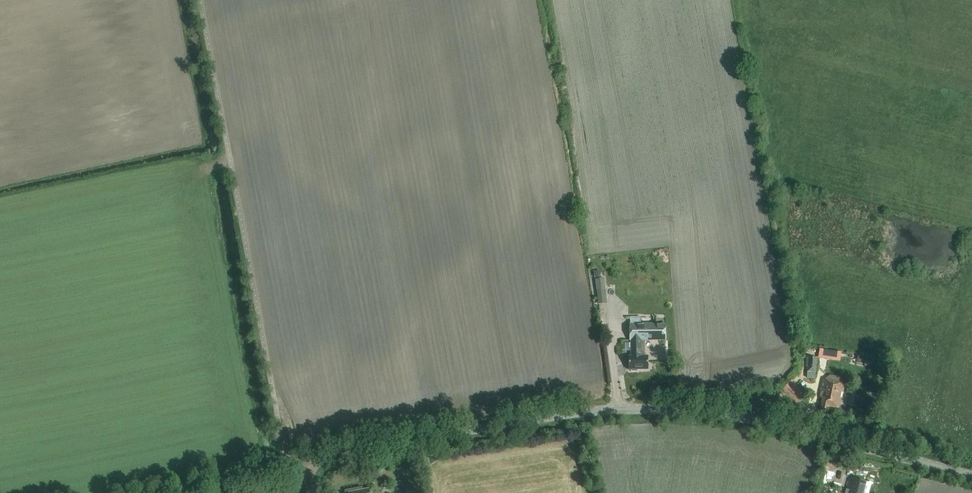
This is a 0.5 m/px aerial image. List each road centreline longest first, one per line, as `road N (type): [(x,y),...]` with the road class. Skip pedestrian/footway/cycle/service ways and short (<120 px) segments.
road 1 (tertiary): [(971,476),(790,427),(675,410),(547,416),(307,462)]
road 2 (tertiary): [(166,492),(287,466)]

